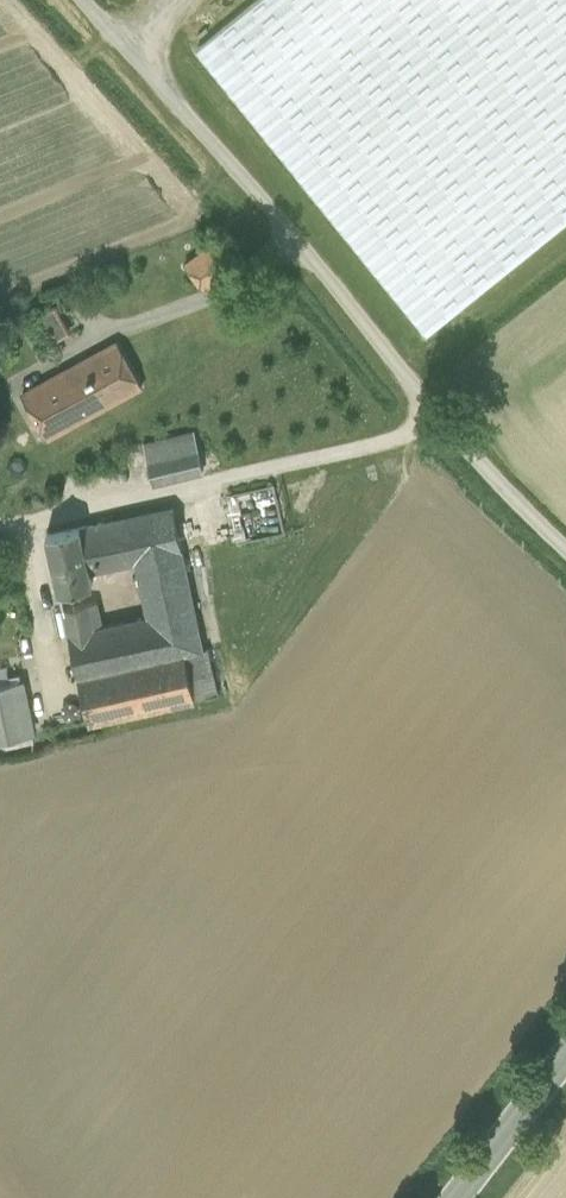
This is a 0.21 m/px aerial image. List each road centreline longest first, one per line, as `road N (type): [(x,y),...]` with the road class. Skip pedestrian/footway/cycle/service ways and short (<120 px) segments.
road 1 (unclassified): [(565,540),(479,456),(326,265),(79,0)]
road 2 (tertiary): [(457,1197),(565,1057)]

